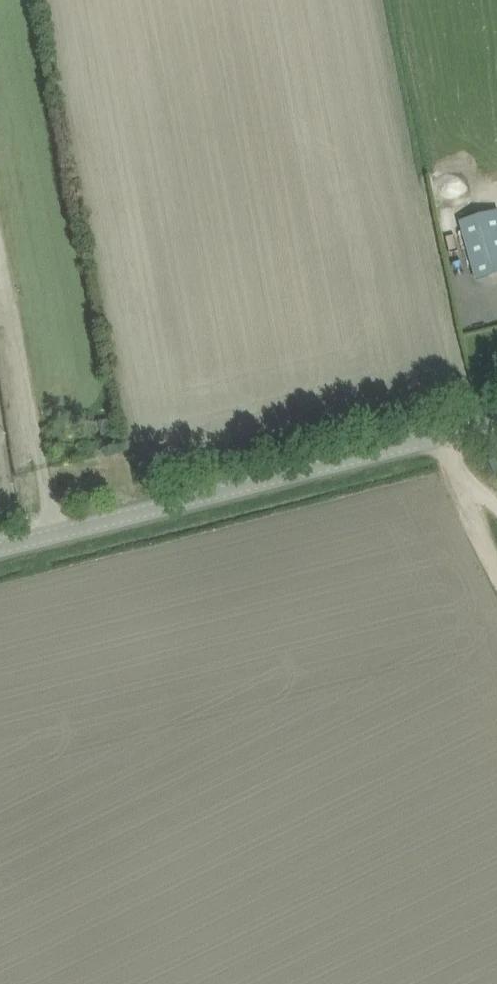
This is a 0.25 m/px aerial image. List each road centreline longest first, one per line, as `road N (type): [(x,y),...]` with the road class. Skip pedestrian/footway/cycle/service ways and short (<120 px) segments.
road 1 (unclassified): [(0,552),(496,417)]
road 2 (track): [(496,565),(435,435)]

